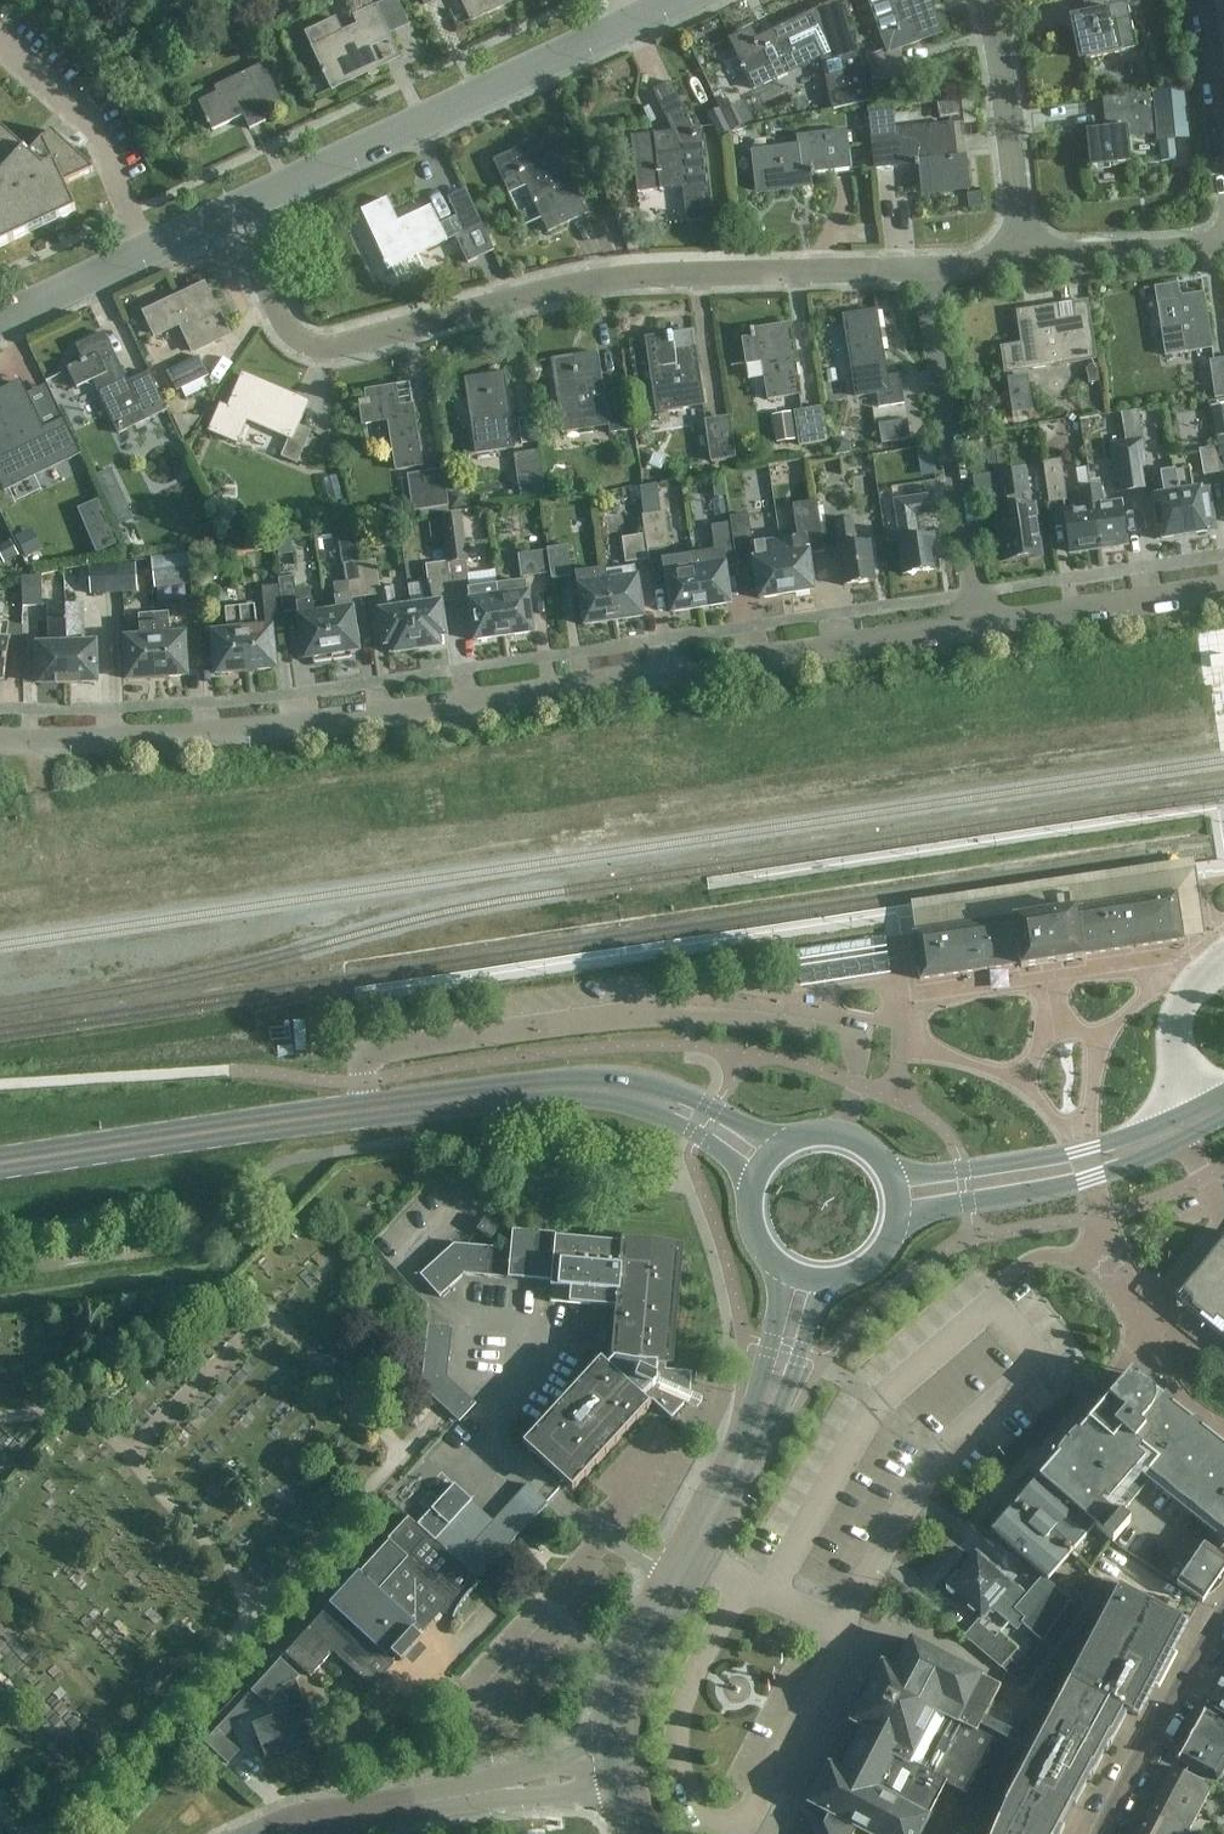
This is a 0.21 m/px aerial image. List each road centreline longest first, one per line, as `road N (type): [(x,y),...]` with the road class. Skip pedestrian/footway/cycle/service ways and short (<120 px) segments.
road 1 (residential): [(0,738),(161,739),(978,627)]
road 2 (residential): [(921,268),(568,281),(327,349),(301,344),(282,323),(227,212)]
road 3 (secondary): [(0,1167),(508,1095)]
road 4 (track): [(36,740),(44,809),(63,826),(438,772)]
road 5 (unclassified): [(227,212),(646,14)]
road 6 (residential): [(978,627),(921,268)]
road 7 (secondary): [(902,1216),(1089,1181),(1158,1149),(1191,1123)]
road 8 (tertiary): [(691,1550),(769,1436),(827,1284)]
road 9 (secondary): [(1191,1123),(1082,1153),(897,1180)]
road 10 (tertiary): [(787,1273),(751,1414),(691,1550)]
road 11 (secondary): [(782,1145),(678,1090),(624,1076),(573,1077),(508,1095)]
road 12 (tertiary): [(335,1818),(617,1774)]
road 13 (secondary): [(508,1095),(614,1102),(666,1118),(753,1182)]
road 14 (residential): [(1018,256),(998,49),(984,0)]
road 15 (residential): [(1101,1833),(1223,1612)]
road 16 (unclassified): [(0,319),(227,212)]
road 17 (residential): [(978,627),(1223,590)]
road 18 (tertiary): [(617,1774),(616,1711),(626,1671),(691,1550)]
road 19 (residential): [(1223,240),(1018,256)]
road 20 (residential): [(1223,164),(1202,0)]
road 21 (secondary): [(897,1180),(876,1150),(844,1133),(812,1132),(782,1145)]

